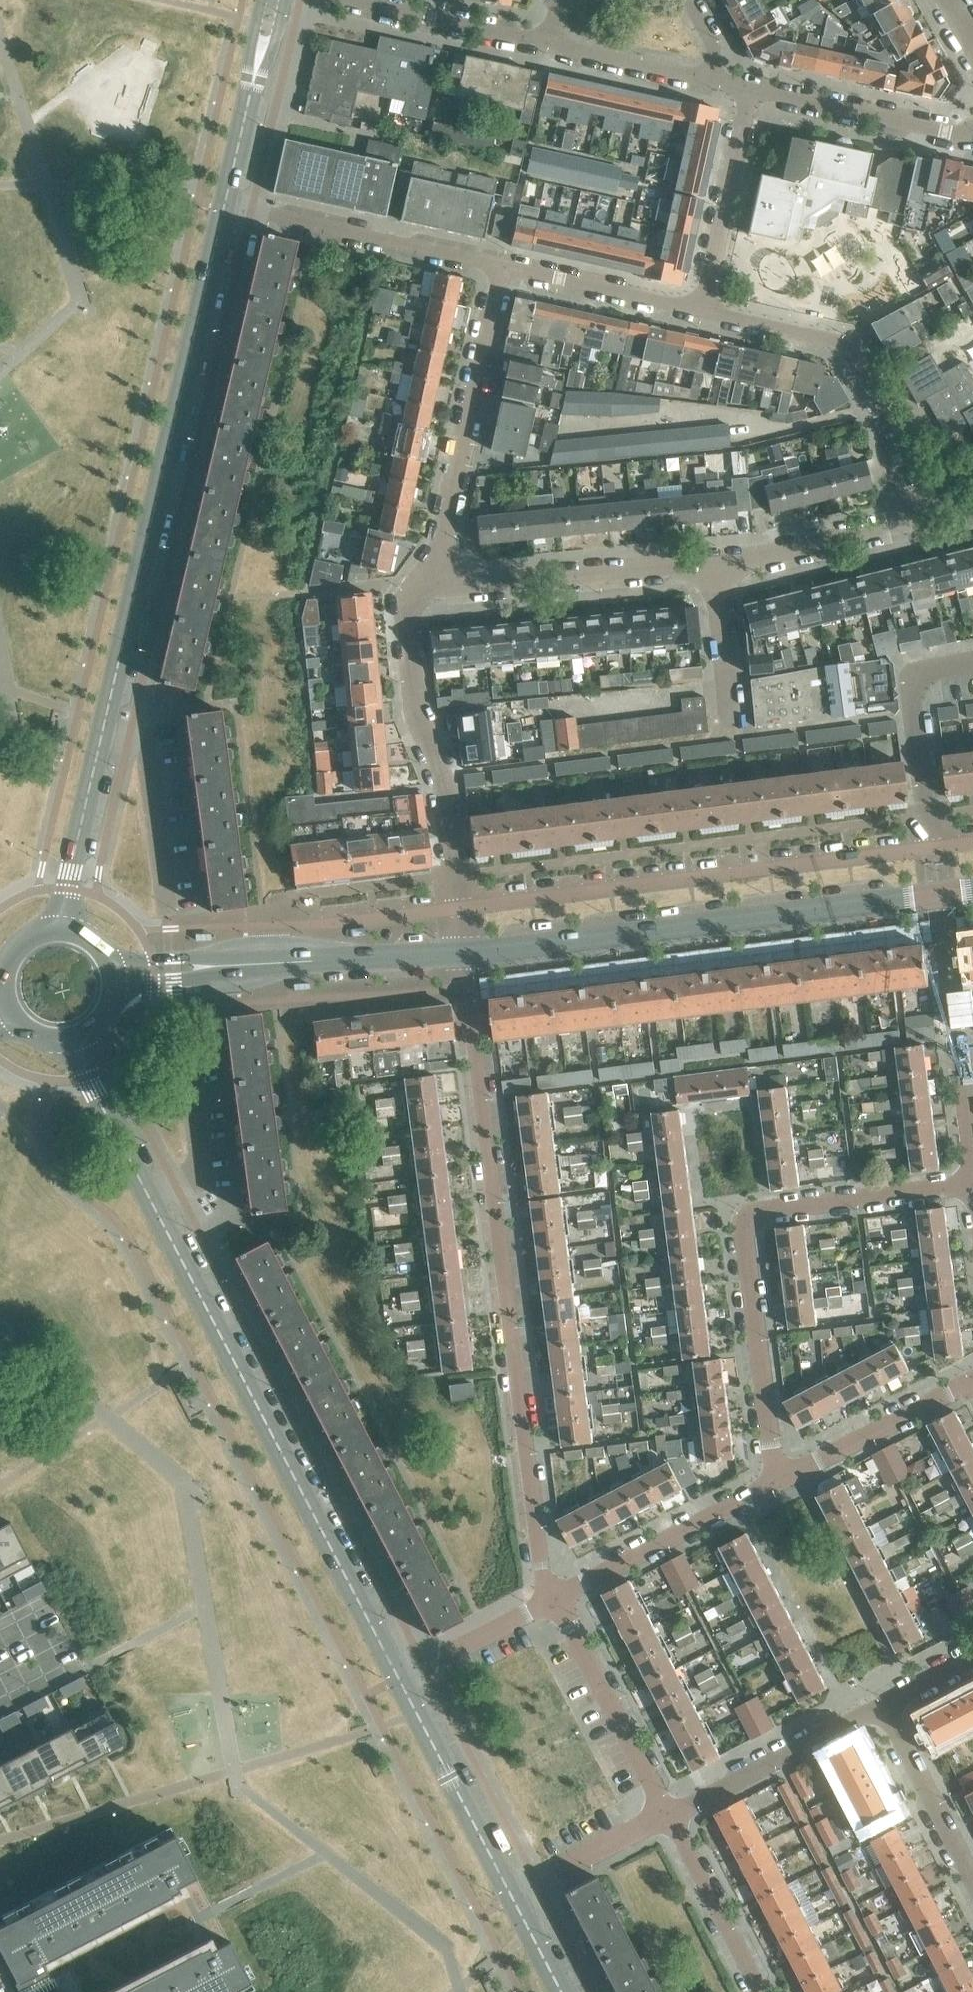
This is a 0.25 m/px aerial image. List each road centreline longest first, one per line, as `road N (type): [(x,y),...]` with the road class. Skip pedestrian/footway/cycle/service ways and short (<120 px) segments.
road 1 (tertiary): [(65,929),(73,859),(225,206)]
road 2 (tertiary): [(398,1678),(94,1088),(78,1041)]
road 3 (residential): [(555,1598),(543,1577),(463,953)]
road 4 (residential): [(776,1481),(743,1233),(748,1217),(972,1184)]
road 5 (tertiary): [(463,953),(939,895)]
road 6 (residential): [(931,846),(459,908)]
road 7 (residential): [(431,586),(417,590),(406,610),(417,710),(443,777),(459,908)]
road 8 (residential): [(914,519),(891,426),(848,350),(838,340),(699,308)]
road 9 (residential): [(431,586),(502,265)]
road 10 (residential): [(431,586),(716,562)]
road 11 (residential): [(502,265),(225,206)]
road 12 (residential): [(972,1161),(939,895)]
road 13 (residential): [(555,1598),(776,1481)]
road 14 (tertiary): [(511,1897),(398,1678)]
road 15 (residential): [(668,1815),(555,1598)]
road 16 (residential): [(668,1815),(883,1704)]
road 17 (residential): [(931,846),(914,681),(922,672),(972,662)]
road 18 (residential): [(972,130),(750,88)]
road 19 (residential): [(699,308),(750,88)]
road 20 (residential): [(776,1481),(972,1380)]
road 21 (residential): [(716,562),(914,519)]
road 22 (residential): [(699,308),(502,265)]
road 23 (residential): [(548,42),(353,0)]
road 24 (residential): [(761,1991),(668,1815)]
road 25 (residential): [(883,1704),(972,1876)]
road 26 (residential): [(459,908),(327,925),(296,961)]
road 27 (residential): [(511,1897),(668,1815)]
road 28 (residential): [(398,1678),(555,1598)]
road 29 (tertiary): [(296,961),(463,953)]
road 30 (residential): [(728,689),(565,709)]
road 31 (residential): [(707,78),(548,42)]
road 32 (tertiary): [(225,206),(256,67)]
road 33 (residential): [(728,689),(716,562)]

